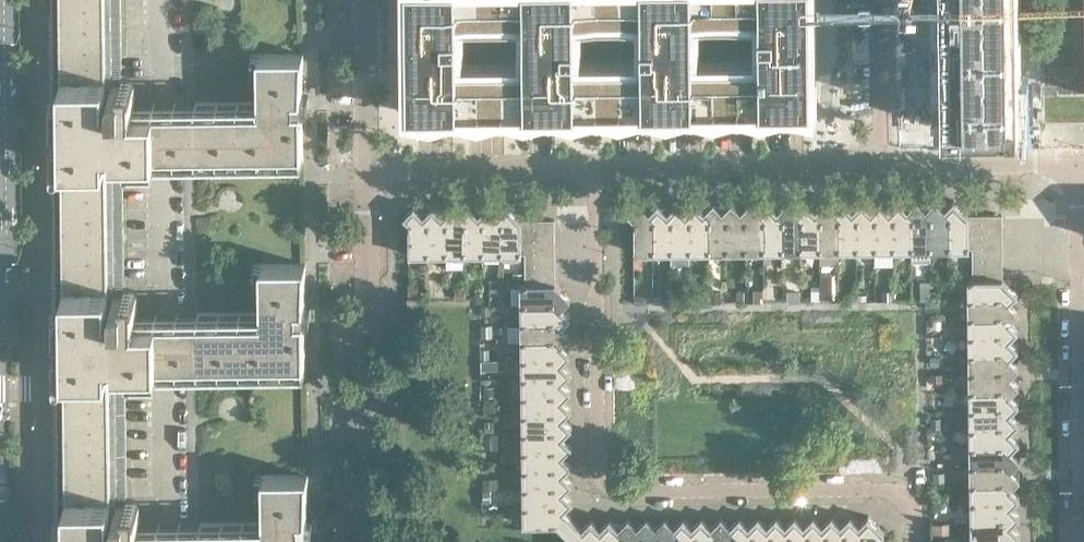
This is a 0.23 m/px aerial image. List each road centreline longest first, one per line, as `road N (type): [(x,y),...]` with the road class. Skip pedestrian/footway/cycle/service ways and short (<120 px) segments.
road 1 (residential): [(911,541),(906,495),(878,486),(638,492),(614,481),(596,451),(597,164)]
road 2 (secondary): [(0,528),(3,0)]
road 3 (residential): [(1077,541),(1080,161)]
road 4 (residential): [(370,541),(365,168)]
road 5 (residential): [(597,164),(881,159)]
road 6 (residential): [(365,168),(597,164)]
road 7 (residential): [(881,159),(1080,161)]
road 8 (residential): [(365,168),(362,0)]
road 9 (residential): [(878,0),(881,159)]

